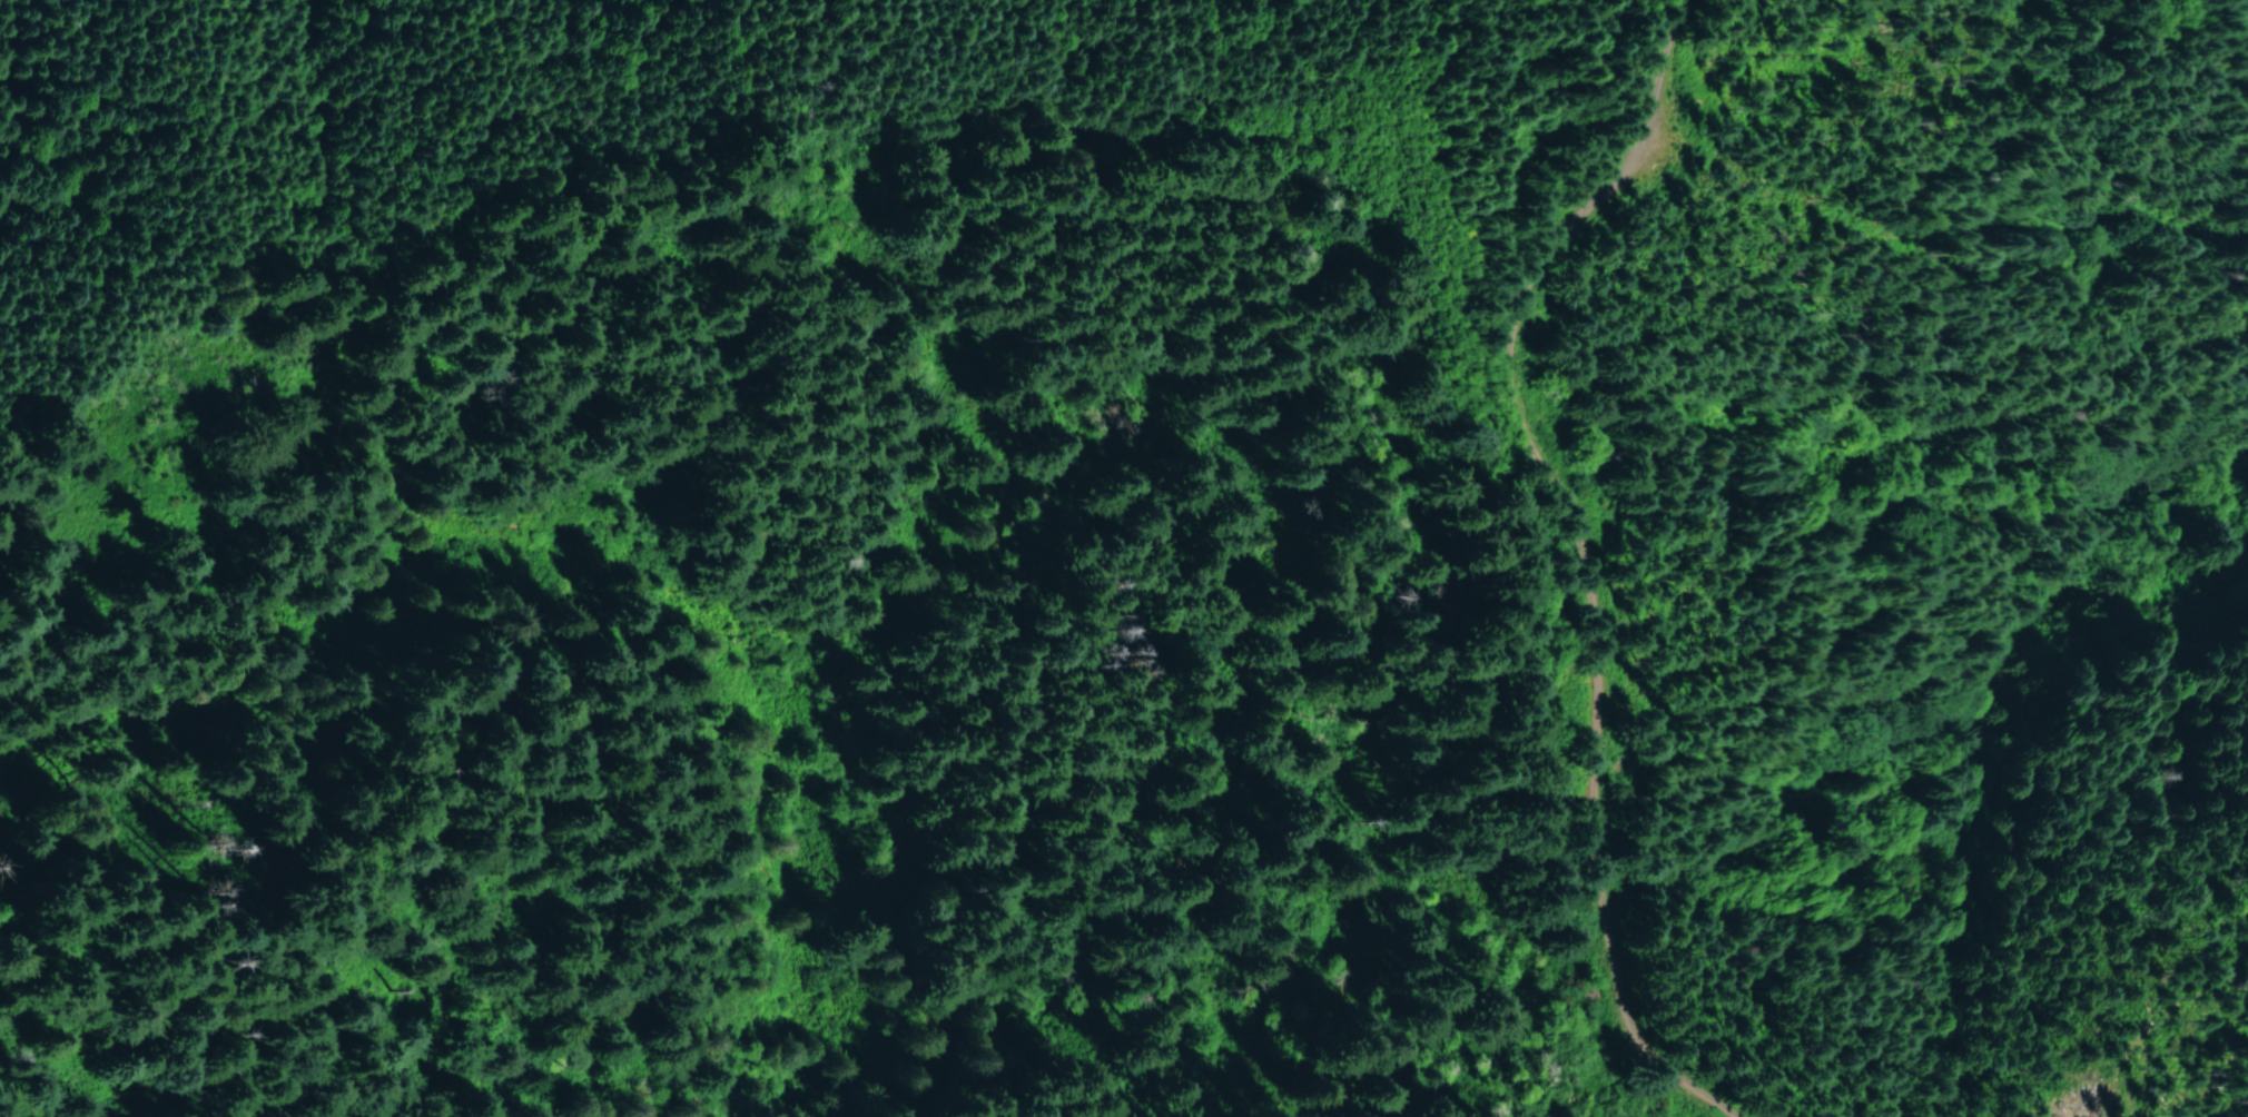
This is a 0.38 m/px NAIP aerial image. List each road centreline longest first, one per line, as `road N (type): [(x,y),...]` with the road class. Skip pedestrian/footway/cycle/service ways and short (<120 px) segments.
road 1 (residential): [(1908,1116),(1713,1017),(1673,978),(1659,745),(1679,580),(1653,407),(1607,268),(1613,189),(1745,37),(1755,0)]

